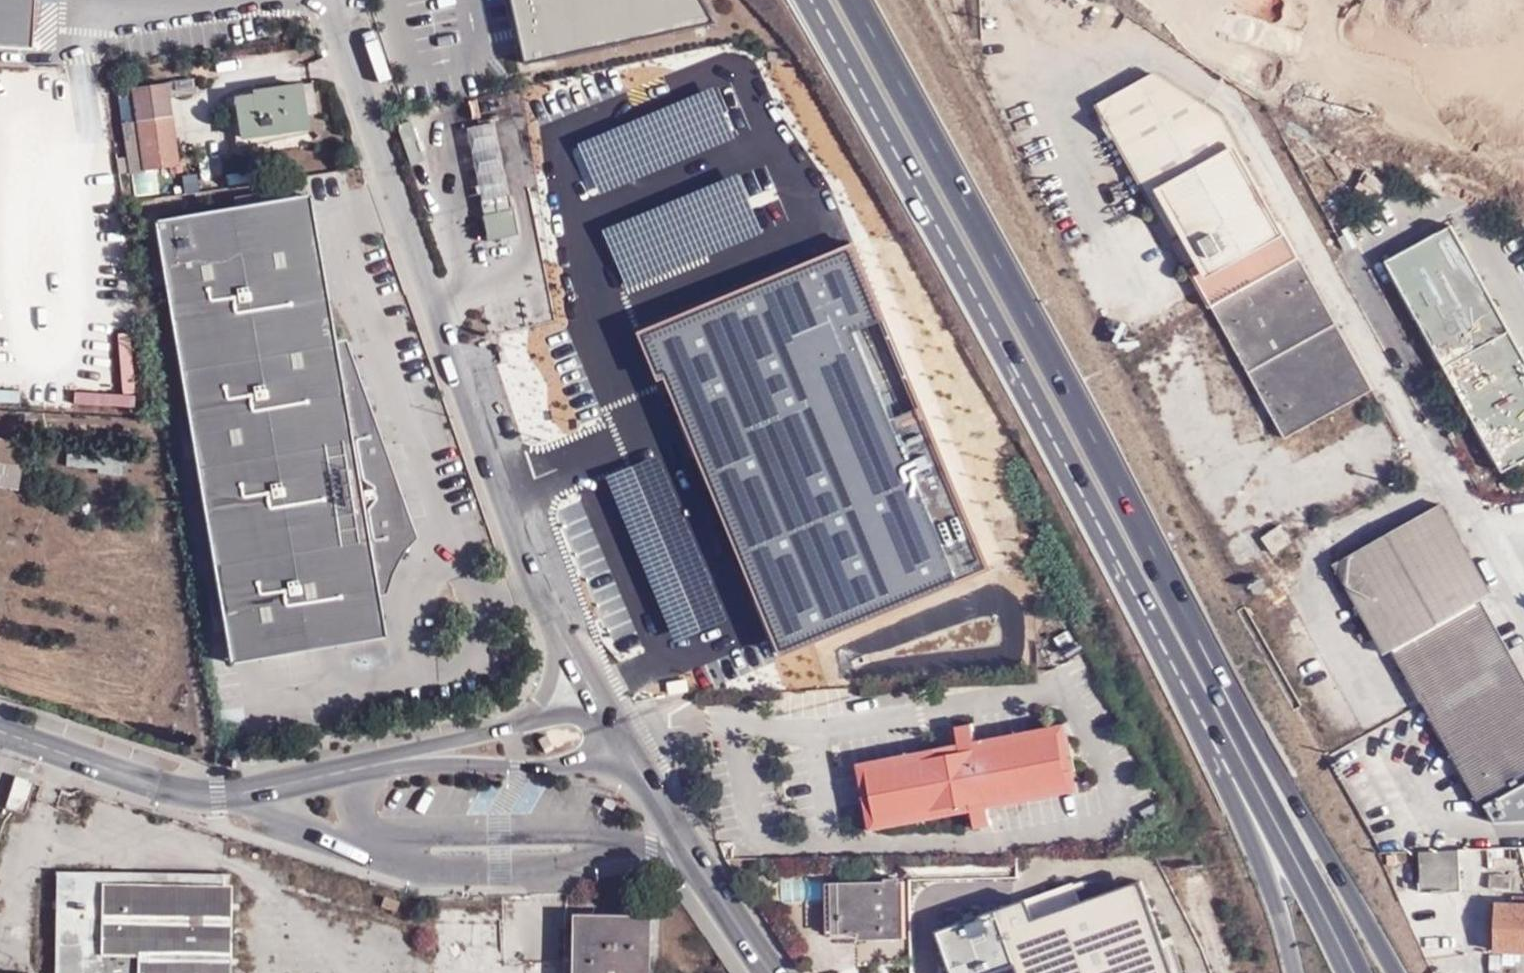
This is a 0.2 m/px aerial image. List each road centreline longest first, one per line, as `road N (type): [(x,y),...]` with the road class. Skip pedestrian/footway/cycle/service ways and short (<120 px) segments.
road 1 (secondary): [(813,0),(1190,694)]
road 2 (residential): [(1523,612),(1234,106),(1195,78),(1053,20)]
road 3 (residential): [(328,0),(392,199),(558,635)]
road 4 (secondary): [(1144,538),(857,0)]
road 5 (tertiary): [(1398,972),(1144,538)]
road 6 (secondary): [(1365,972),(1144,538)]
road 7 (tertiary): [(424,757),(188,796),(0,730)]
road 8 (secondary): [(1190,694),(1344,972)]
road 9 (secondary): [(1190,694),(1242,809),(1295,972)]
road 10 (tertiary): [(424,757),(575,754)]
road 11 (tertiary): [(689,846),(768,972)]
road 12 (tertiary): [(567,720),(424,757)]
road 13 (tertiary): [(689,846),(612,734)]
road 14 (tertiary): [(591,757),(622,776),(689,846)]

